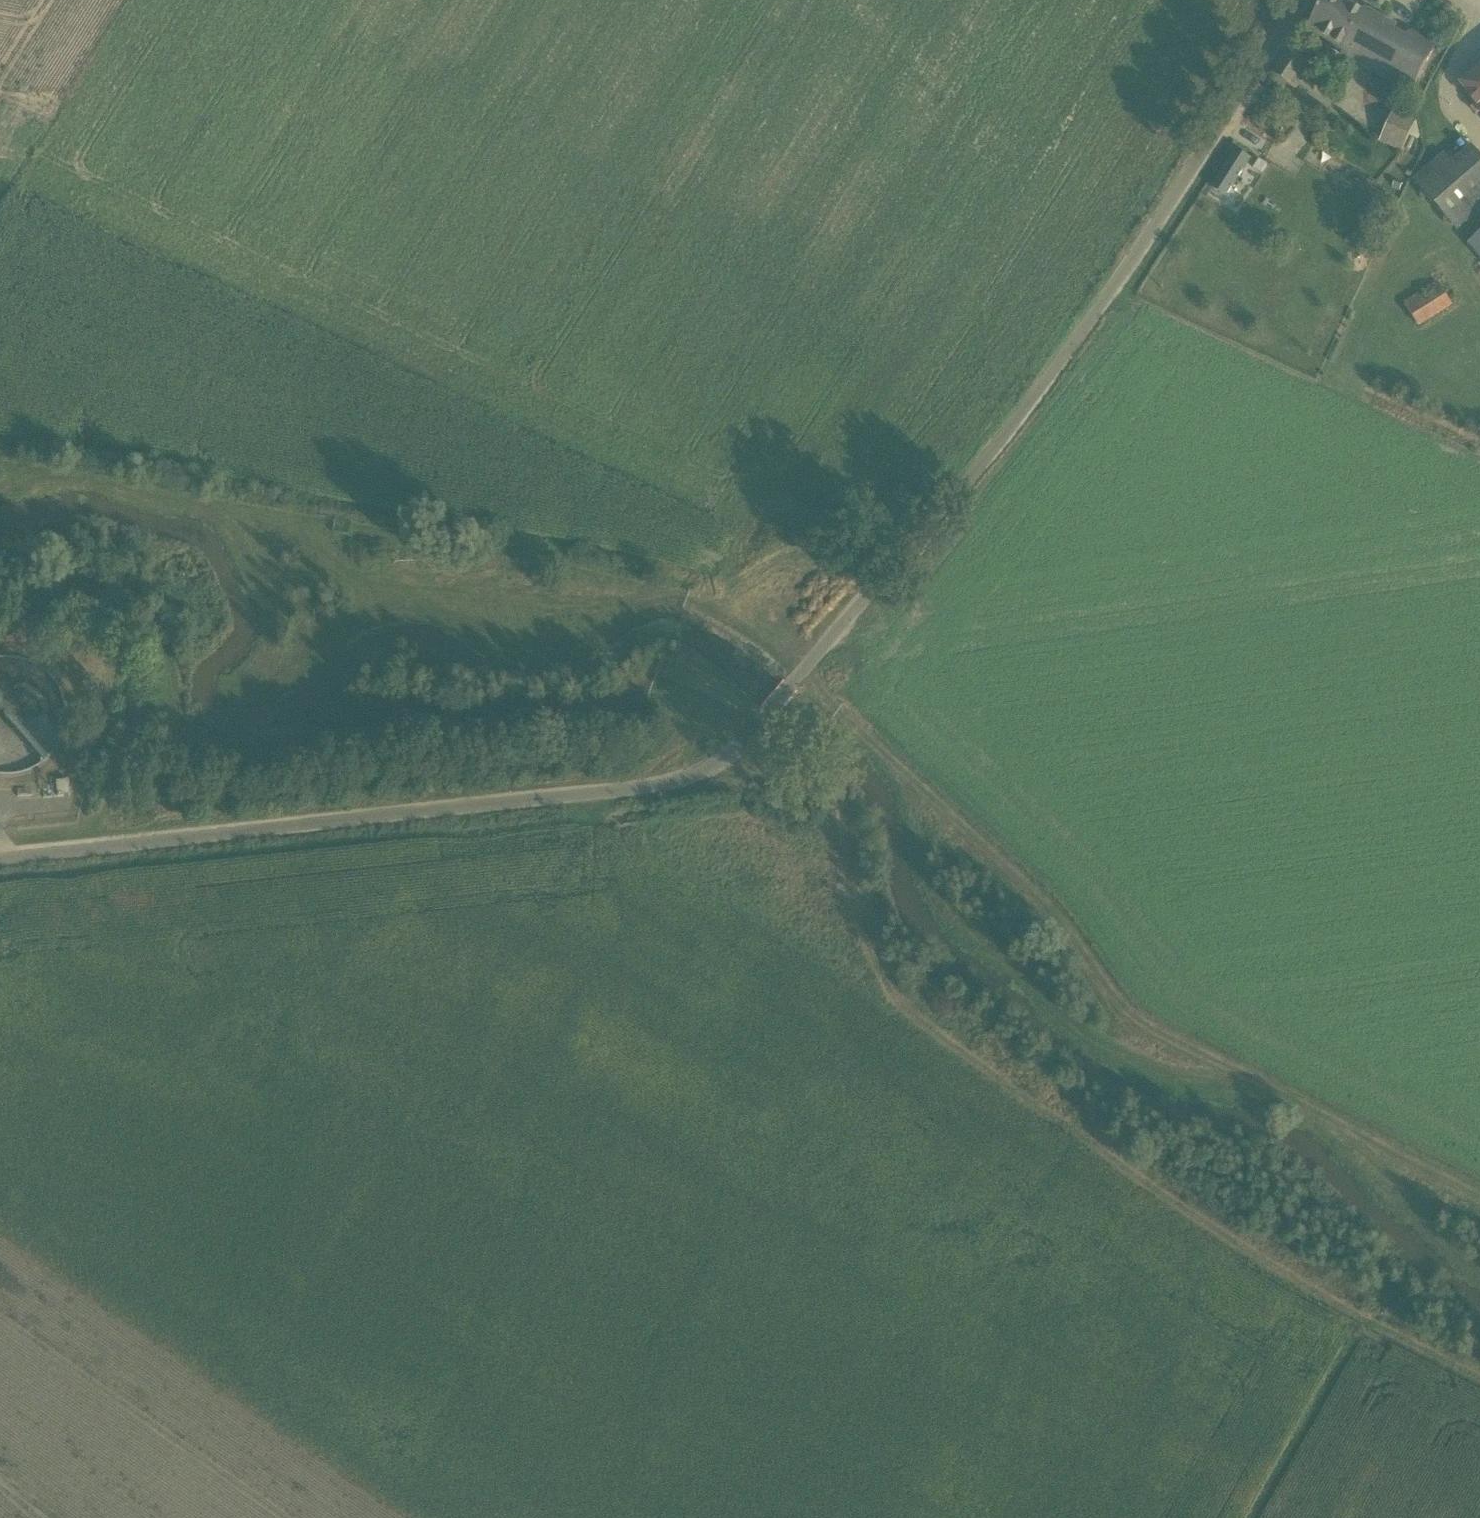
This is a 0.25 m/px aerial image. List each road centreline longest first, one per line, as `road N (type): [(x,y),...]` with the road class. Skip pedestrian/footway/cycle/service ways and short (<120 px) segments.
road 1 (unclassified): [(0,848),(657,786),(708,768),(769,714),(858,609),(1114,278),(1306,0)]

